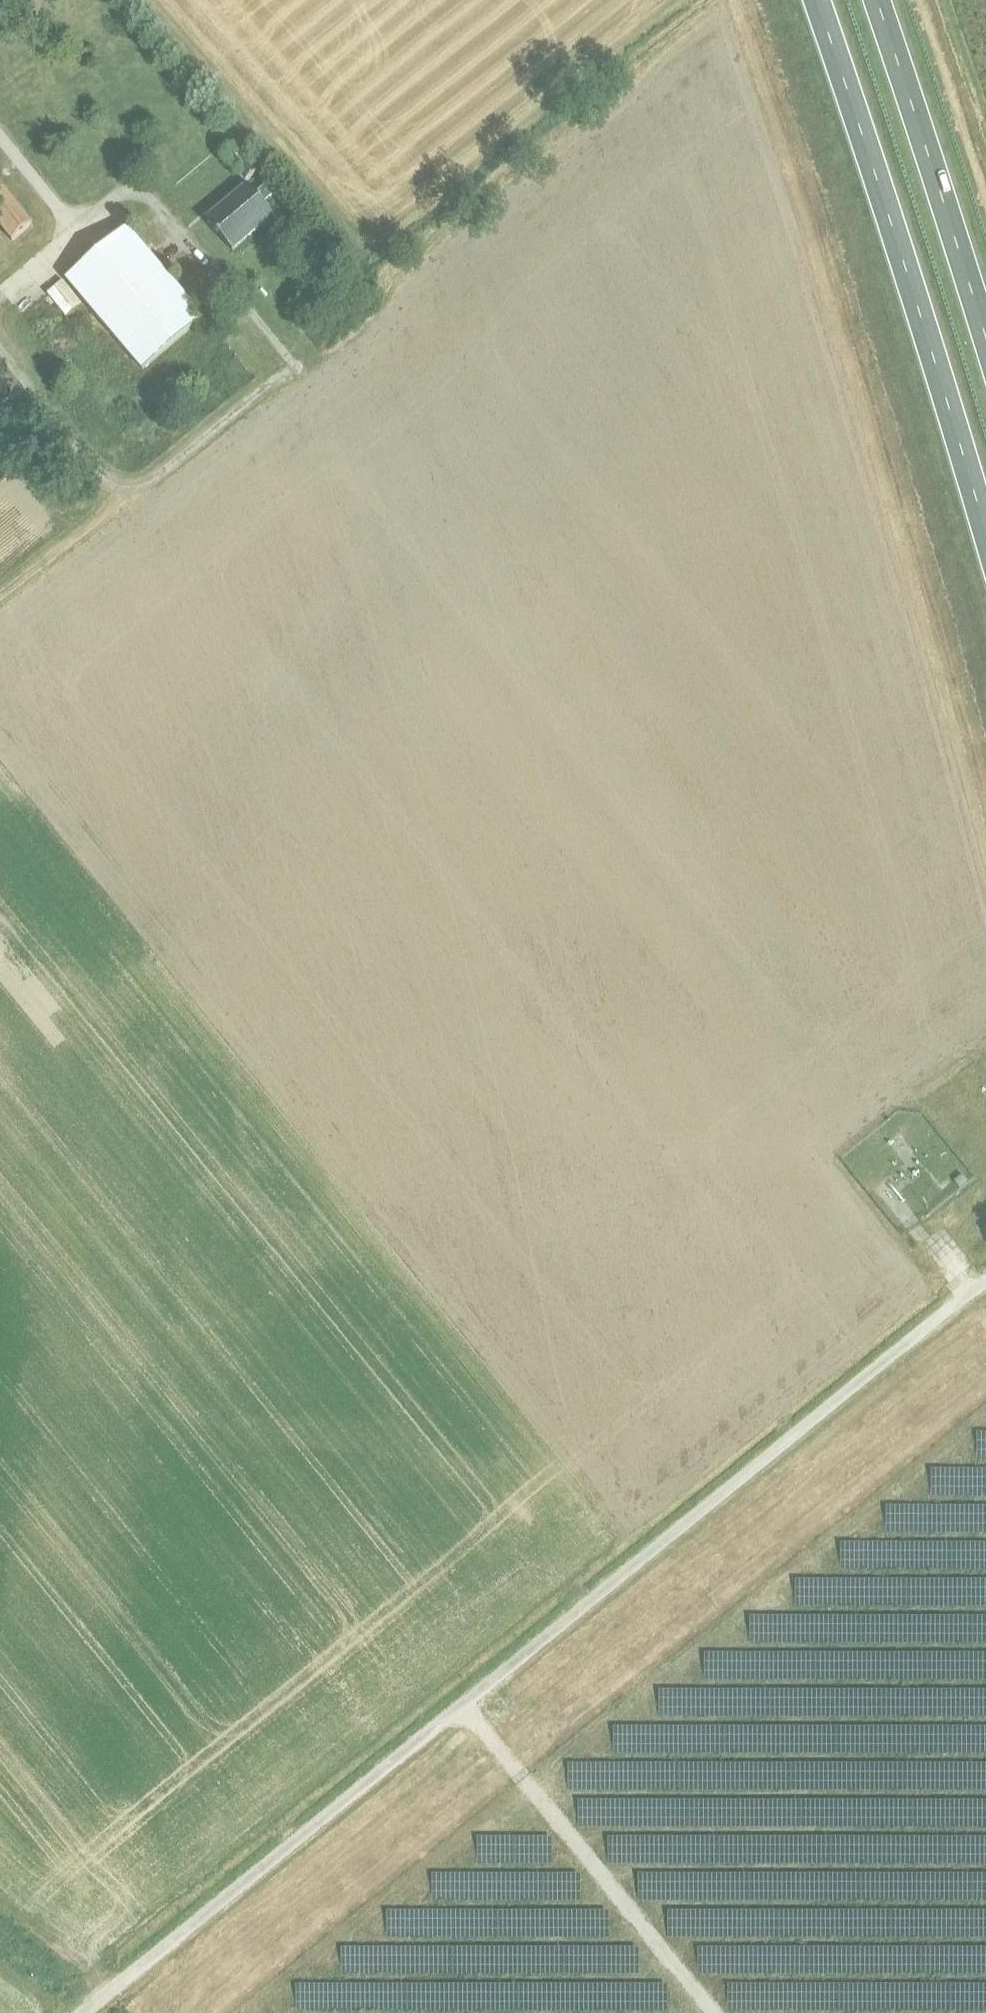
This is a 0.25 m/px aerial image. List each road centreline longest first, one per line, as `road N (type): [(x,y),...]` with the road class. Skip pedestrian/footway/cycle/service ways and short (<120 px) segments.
road 1 (unclassified): [(82,2012),(985,1282)]
road 2 (trunk): [(816,0),(985,532)]
road 3 (trunk): [(985,344),(878,0)]

